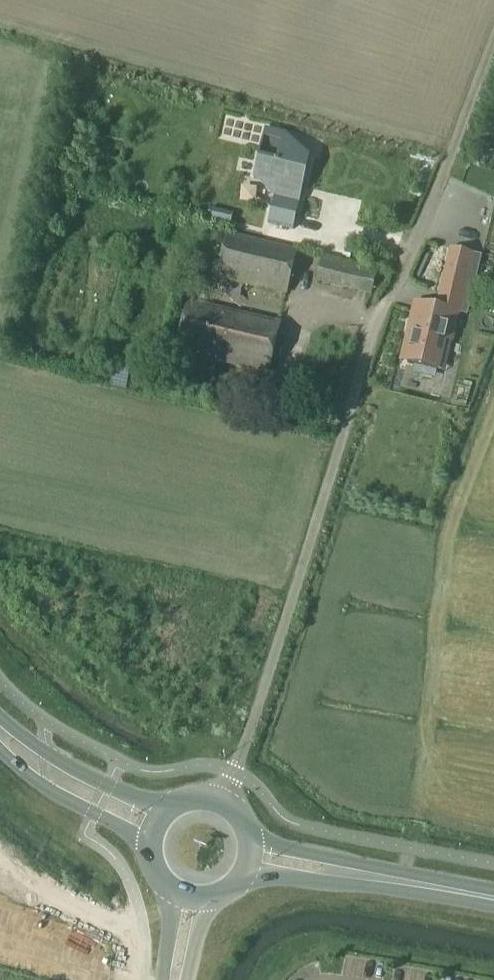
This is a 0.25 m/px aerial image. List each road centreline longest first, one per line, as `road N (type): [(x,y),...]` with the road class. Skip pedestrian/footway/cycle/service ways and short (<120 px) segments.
road 1 (unclassified): [(225,801),(351,388)]
road 2 (track): [(351,388),(493,50)]
road 3 (secondary): [(493,903),(252,858)]
road 4 (secondary): [(153,823),(87,794),(0,725)]

